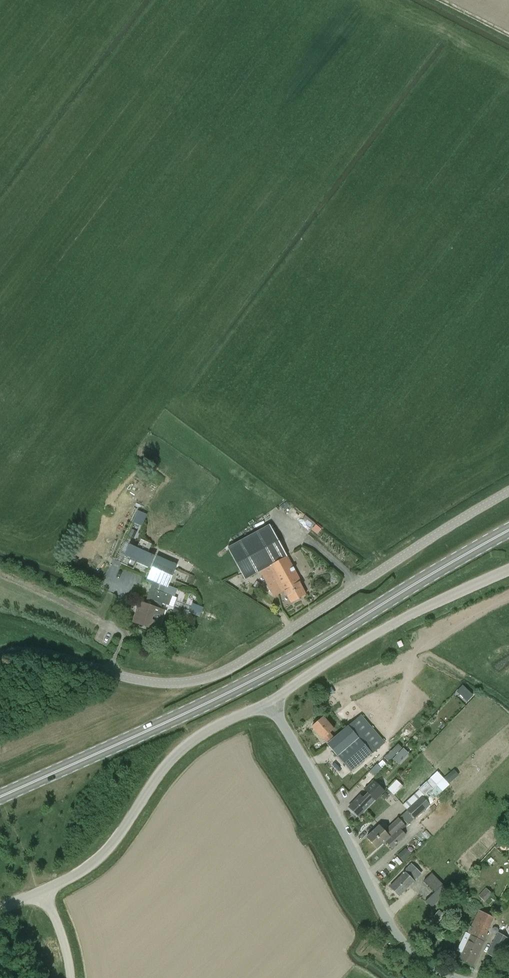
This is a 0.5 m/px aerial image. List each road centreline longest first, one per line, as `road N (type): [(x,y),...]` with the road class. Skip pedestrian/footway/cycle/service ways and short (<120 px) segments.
road 1 (primary): [(508,531),(250,685),(0,795)]
road 2 (unclassified): [(110,674),(170,685),(222,671),(508,497)]
road 3 (unclassified): [(459,977),(415,956),(391,926),(269,704)]
road 4 (unclassified): [(43,894),(116,838),(163,765),(269,704)]
road 5 (unclassified): [(269,704),(392,624),(508,573)]
road 6 (unclassified): [(0,576),(123,636)]

